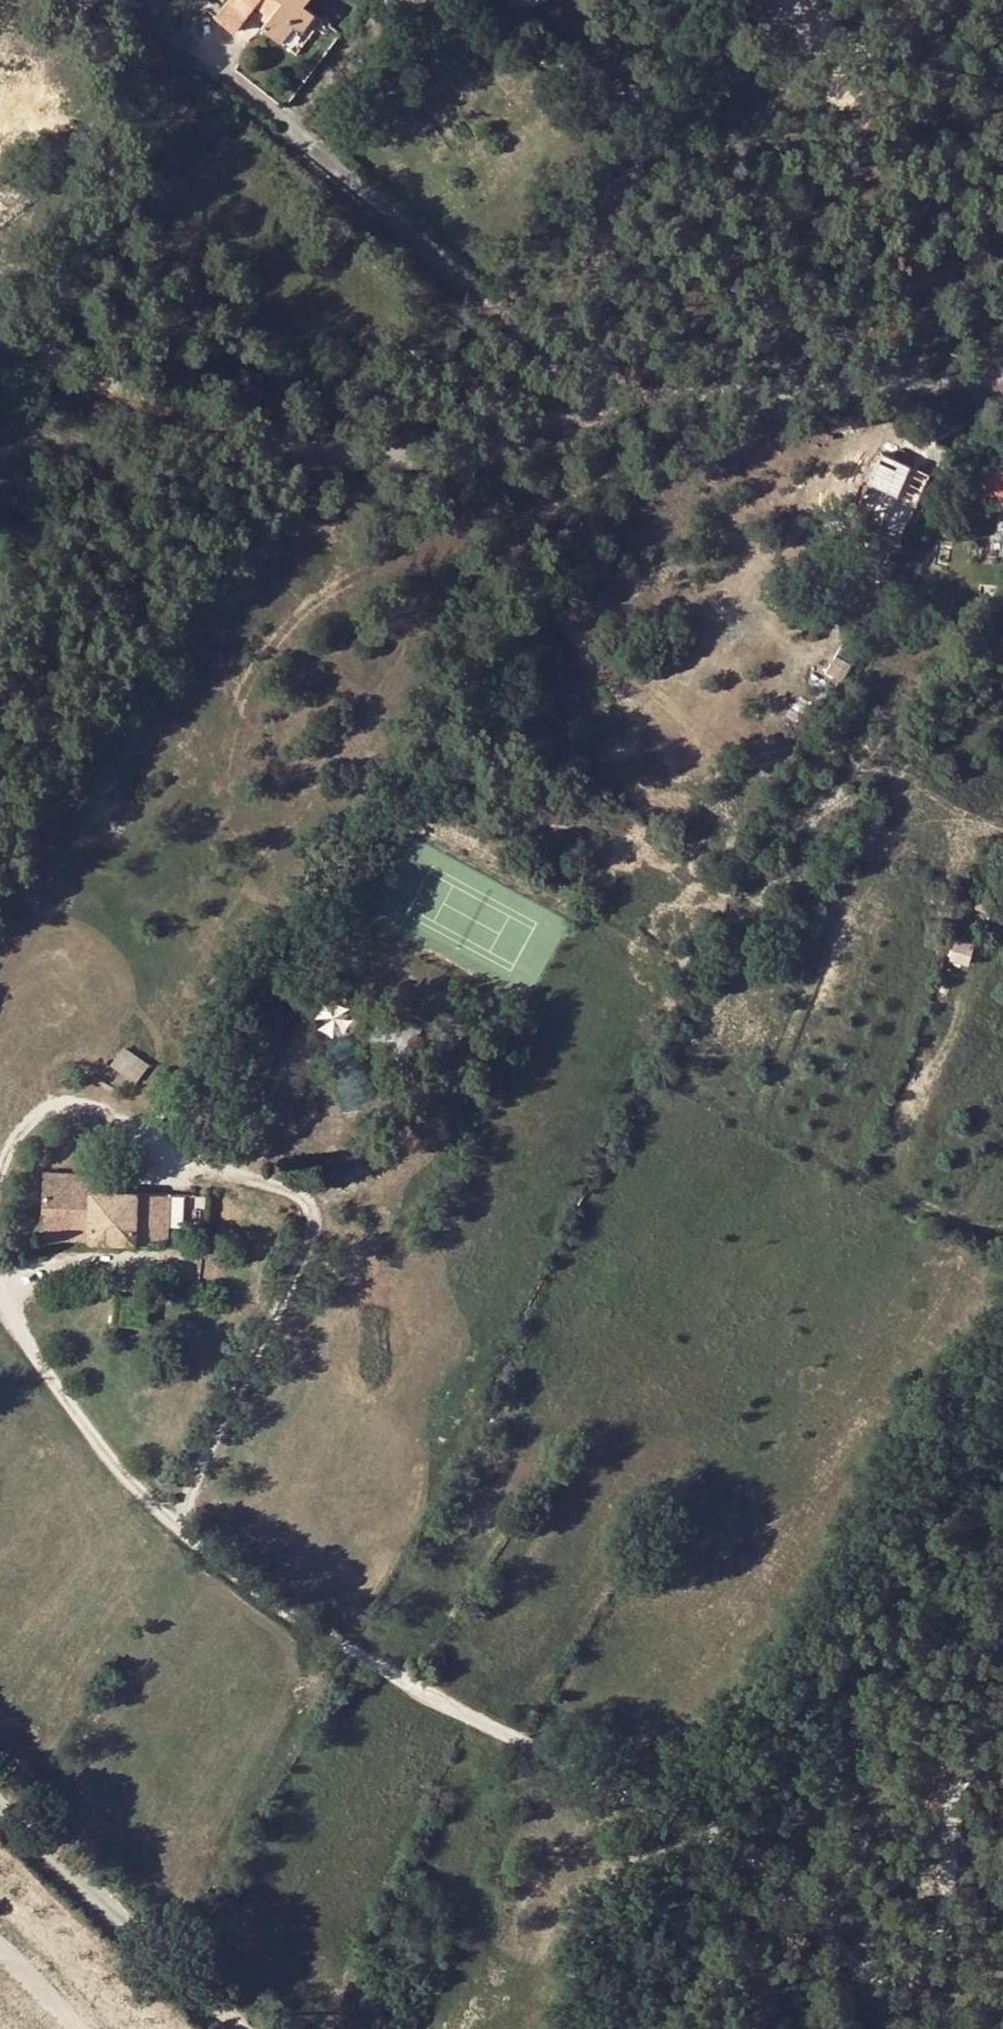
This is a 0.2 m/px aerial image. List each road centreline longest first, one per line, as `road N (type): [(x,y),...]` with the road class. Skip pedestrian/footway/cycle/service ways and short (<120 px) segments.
road 1 (unclassified): [(0,349),(364,459),(454,458),(545,426),(602,381),(600,238),(619,196),(801,0)]
road 2 (residential): [(245,2028),(149,1931),(0,1803)]

